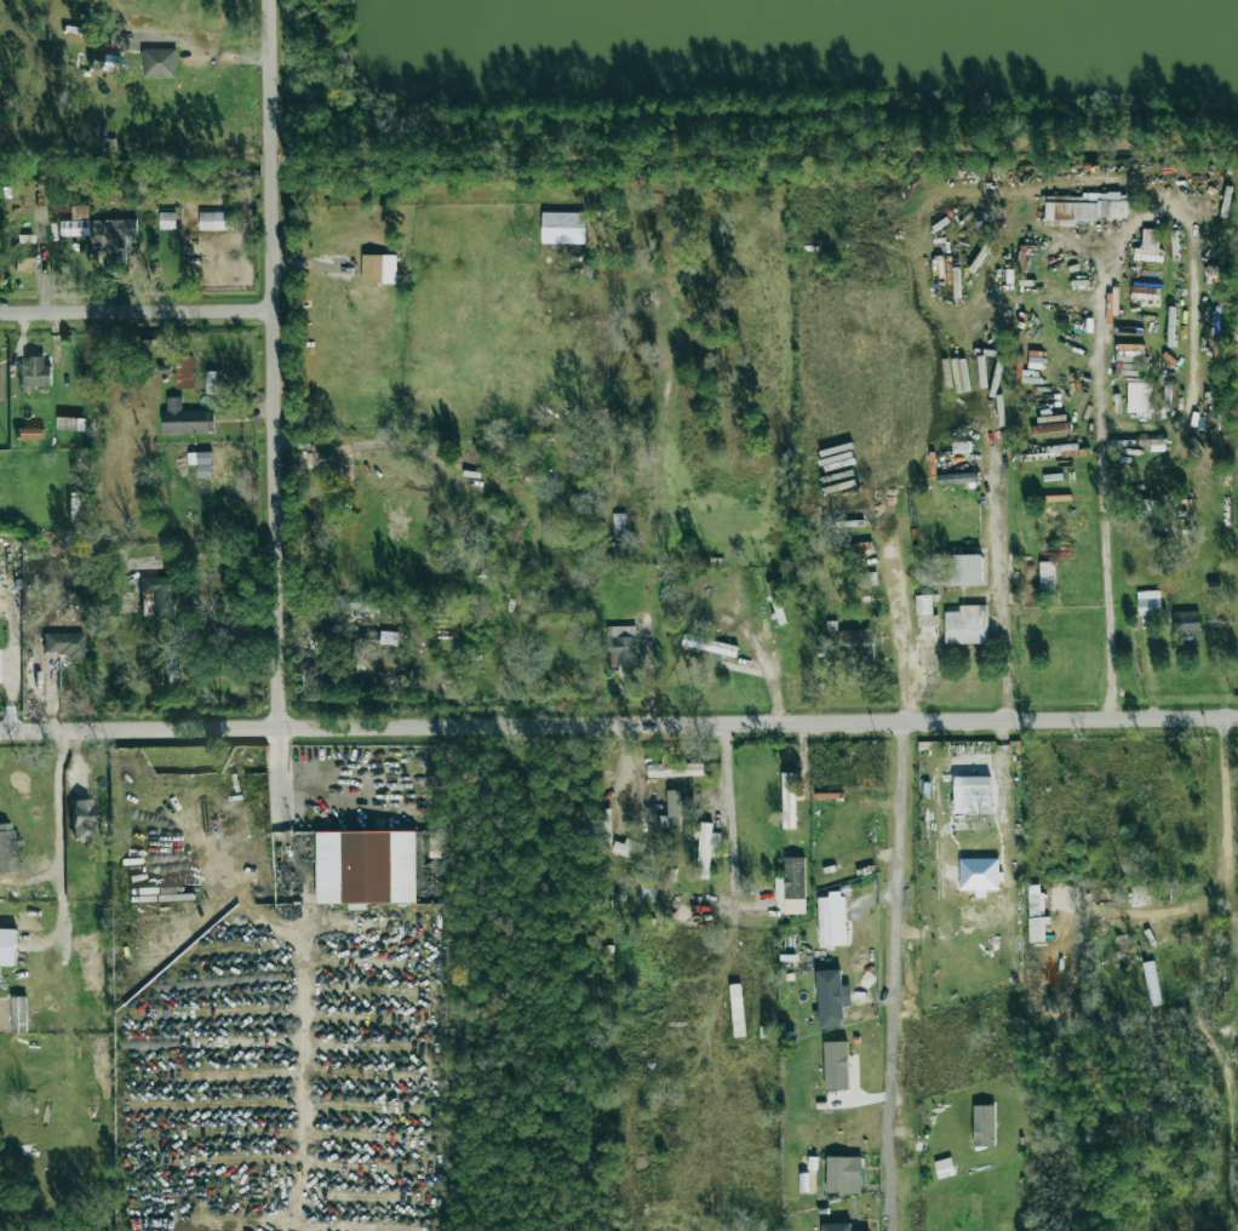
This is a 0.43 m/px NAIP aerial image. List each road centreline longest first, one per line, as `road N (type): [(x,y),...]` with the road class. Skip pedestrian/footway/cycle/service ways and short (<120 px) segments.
road 1 (residential): [(0,730),(1237,713)]
road 2 (residential): [(908,1230),(904,611),(888,481),(849,480),(816,447)]
road 3 (residential): [(282,727),(271,0)]
road 4 (residential): [(299,1225),(311,1012),(281,806),(282,727)]
road 5 (residential): [(0,312),(276,310)]

